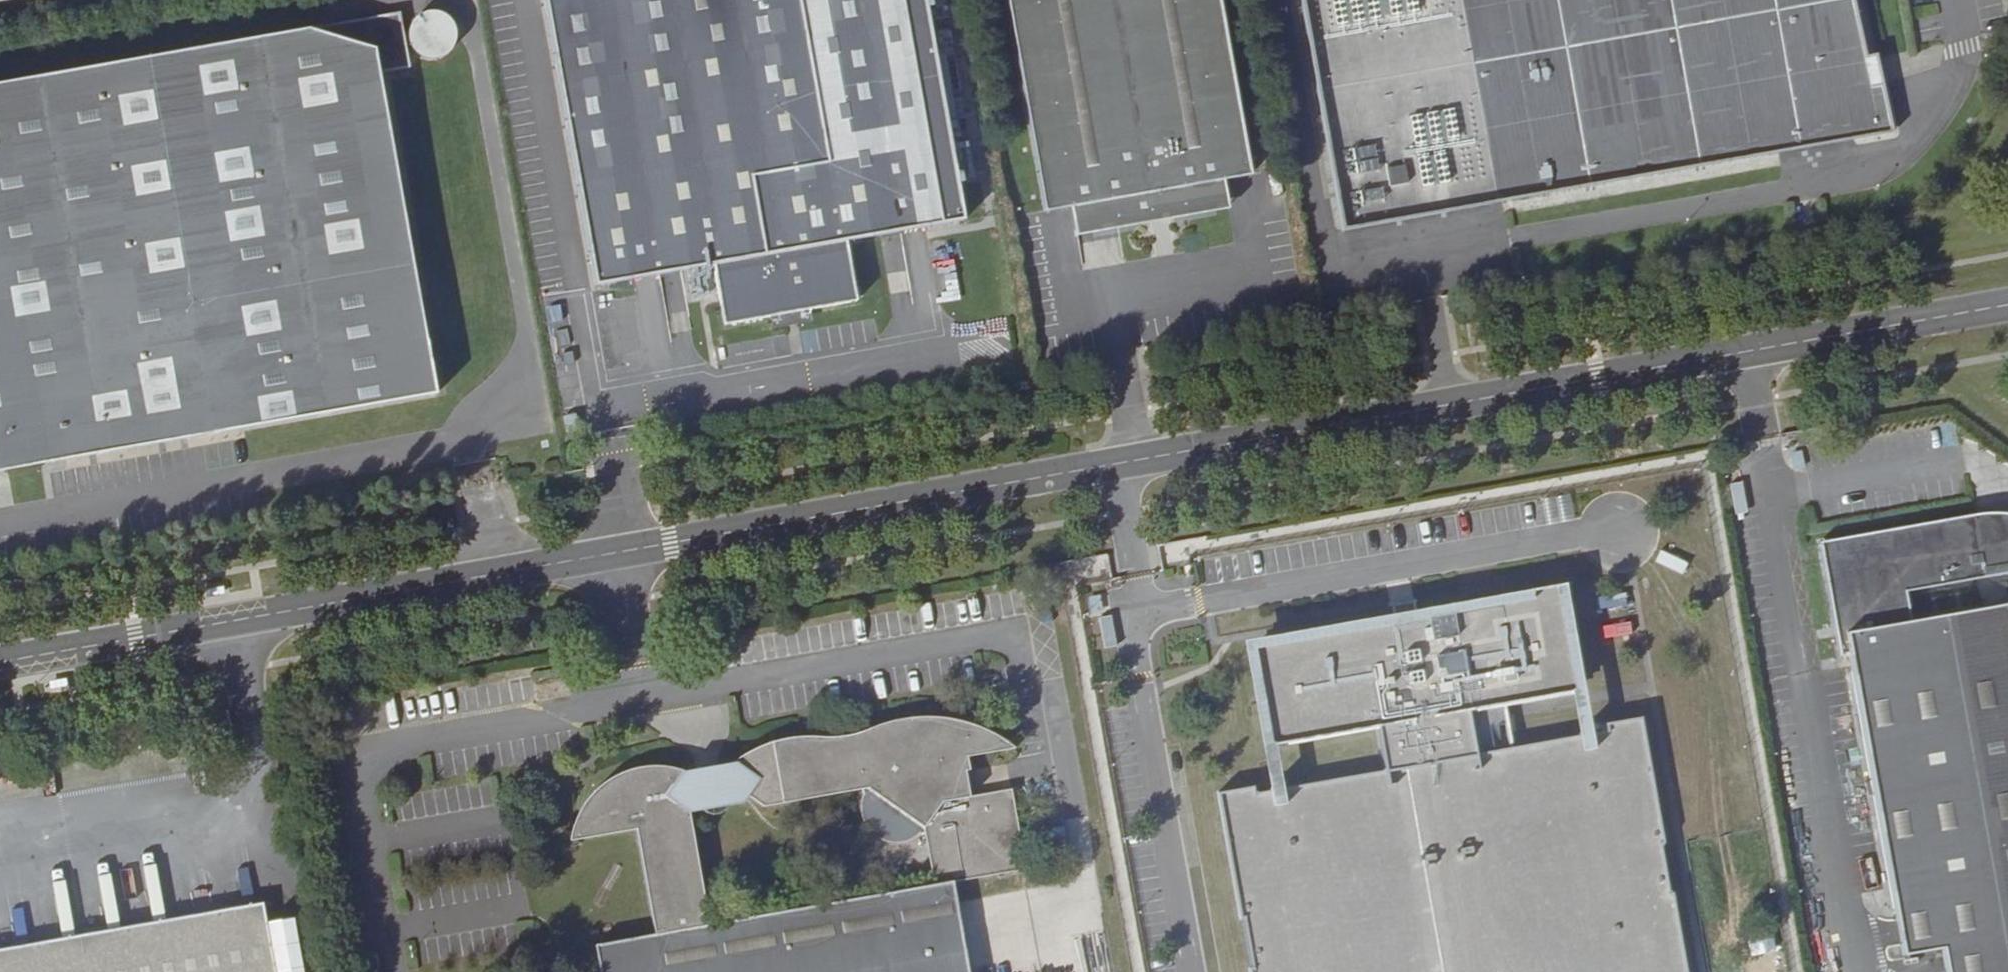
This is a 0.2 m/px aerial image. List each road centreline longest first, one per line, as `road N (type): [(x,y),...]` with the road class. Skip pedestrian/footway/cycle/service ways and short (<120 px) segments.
road 1 (unclassified): [(0,662),(2007,305)]

